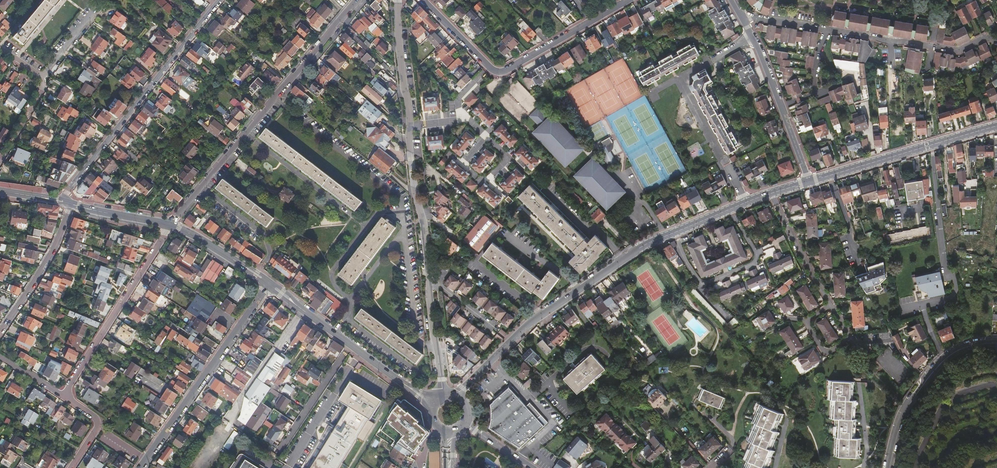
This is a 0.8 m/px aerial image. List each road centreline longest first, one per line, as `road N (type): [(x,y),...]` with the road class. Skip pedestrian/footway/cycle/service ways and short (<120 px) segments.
road 1 (tertiary): [(397,0),(443,395)]
road 2 (residential): [(456,395),(533,320),(638,249),(746,202)]
road 3 (residential): [(170,224),(357,0)]
road 4 (residential): [(61,200),(219,0)]
road 5 (residential): [(746,202),(678,79),(752,39)]
road 6 (residential): [(269,285),(141,467)]
road 7 (residential): [(423,0),(498,72),(589,22)]
road 8 (residential): [(170,224),(63,395)]
road 9 (residential): [(809,182),(996,126)]
road 10 (residential): [(996,341),(959,347),(943,358),(904,411),(887,467)]
road 11 (residential): [(752,39),(809,182)]
road 12 (residential): [(0,331),(56,245),(71,204)]
road 13 (residential): [(352,345),(277,454)]

